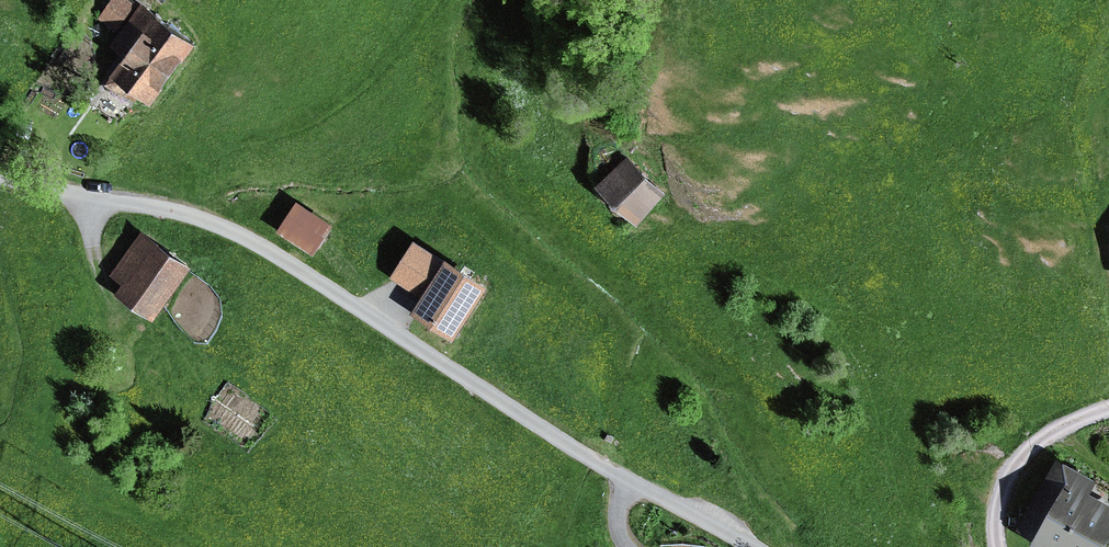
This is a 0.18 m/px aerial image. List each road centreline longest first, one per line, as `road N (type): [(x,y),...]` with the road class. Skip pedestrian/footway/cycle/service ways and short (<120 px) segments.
road 1 (residential): [(751,546),(515,415),(238,234),(185,215),(0,178)]
road 2 (track): [(424,0),(365,73),(326,105),(280,129),(172,152),(157,163),(145,207)]
road 3 (track): [(1108,21),(1075,122),(1086,201),(1108,281)]
road 4 (track): [(999,546),(999,509),(1018,462),(1046,437),(1108,409)]

